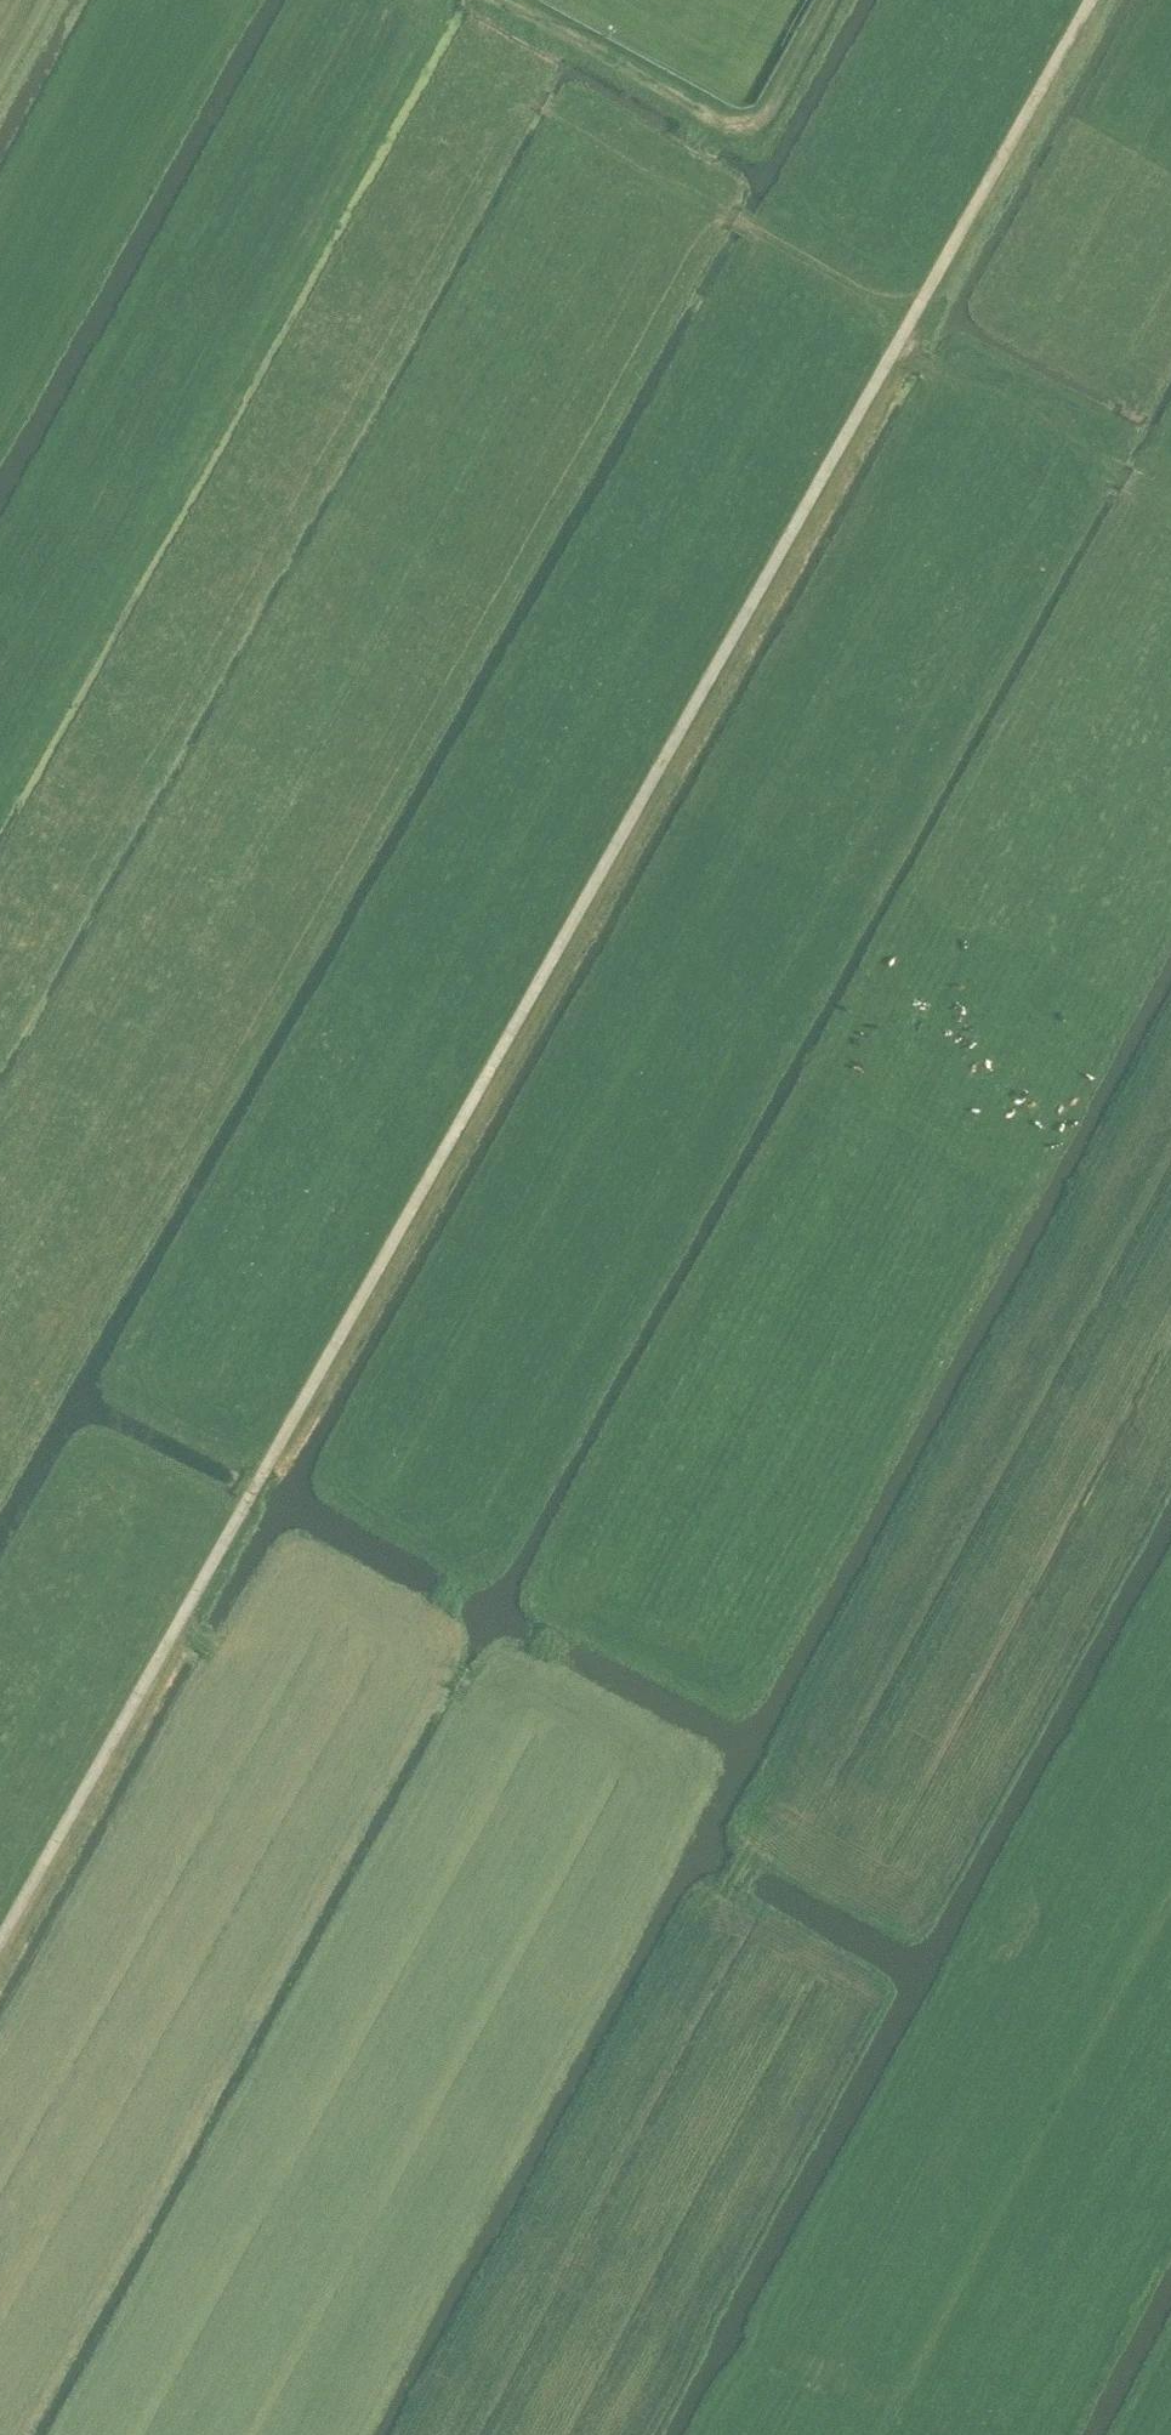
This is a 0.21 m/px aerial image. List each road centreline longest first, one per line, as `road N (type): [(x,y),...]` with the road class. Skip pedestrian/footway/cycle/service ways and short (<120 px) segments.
road 1 (track): [(1095,0),(0,1946)]
road 2 (track): [(498,0),(724,126),(746,125),(771,109),(830,0)]

